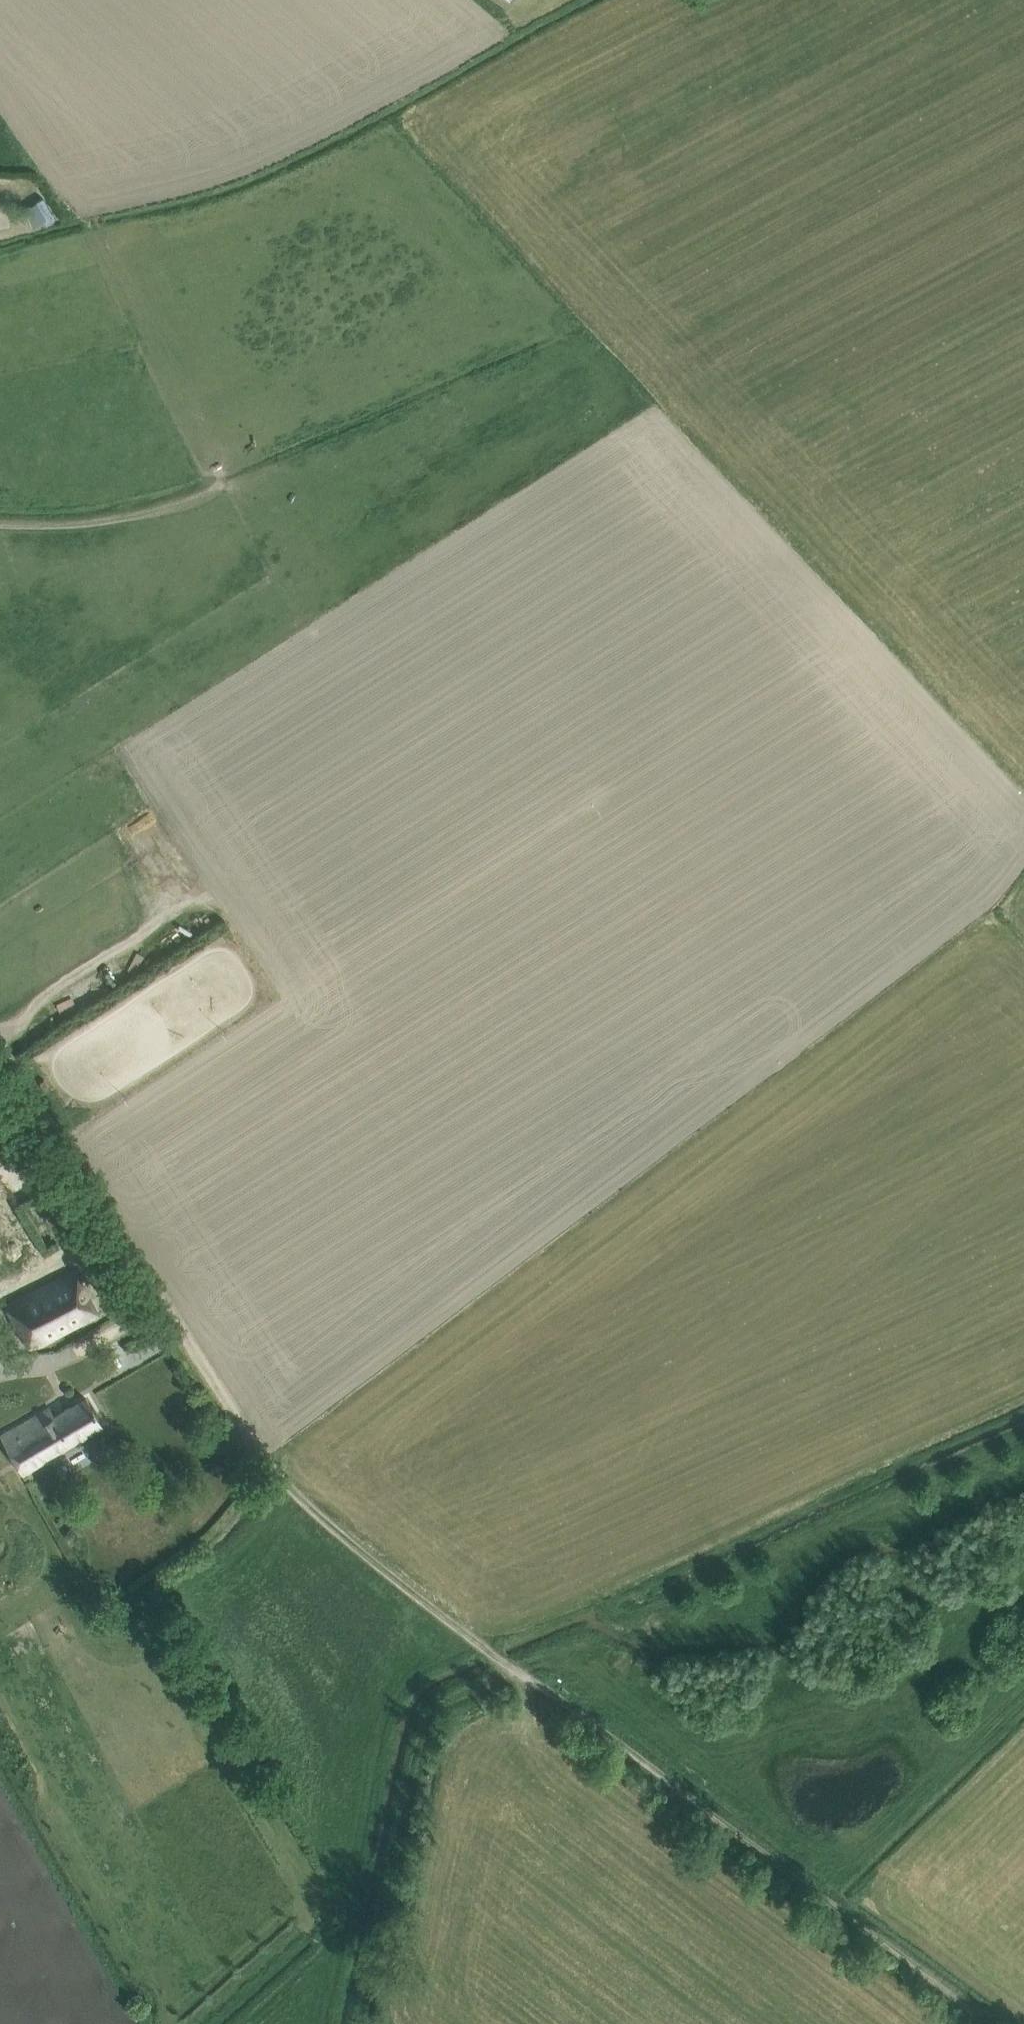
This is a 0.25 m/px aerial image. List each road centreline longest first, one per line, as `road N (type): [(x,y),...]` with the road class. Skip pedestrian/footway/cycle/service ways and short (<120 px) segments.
road 1 (track): [(978,2023),(290,1489),(244,1436),(0,1023)]

